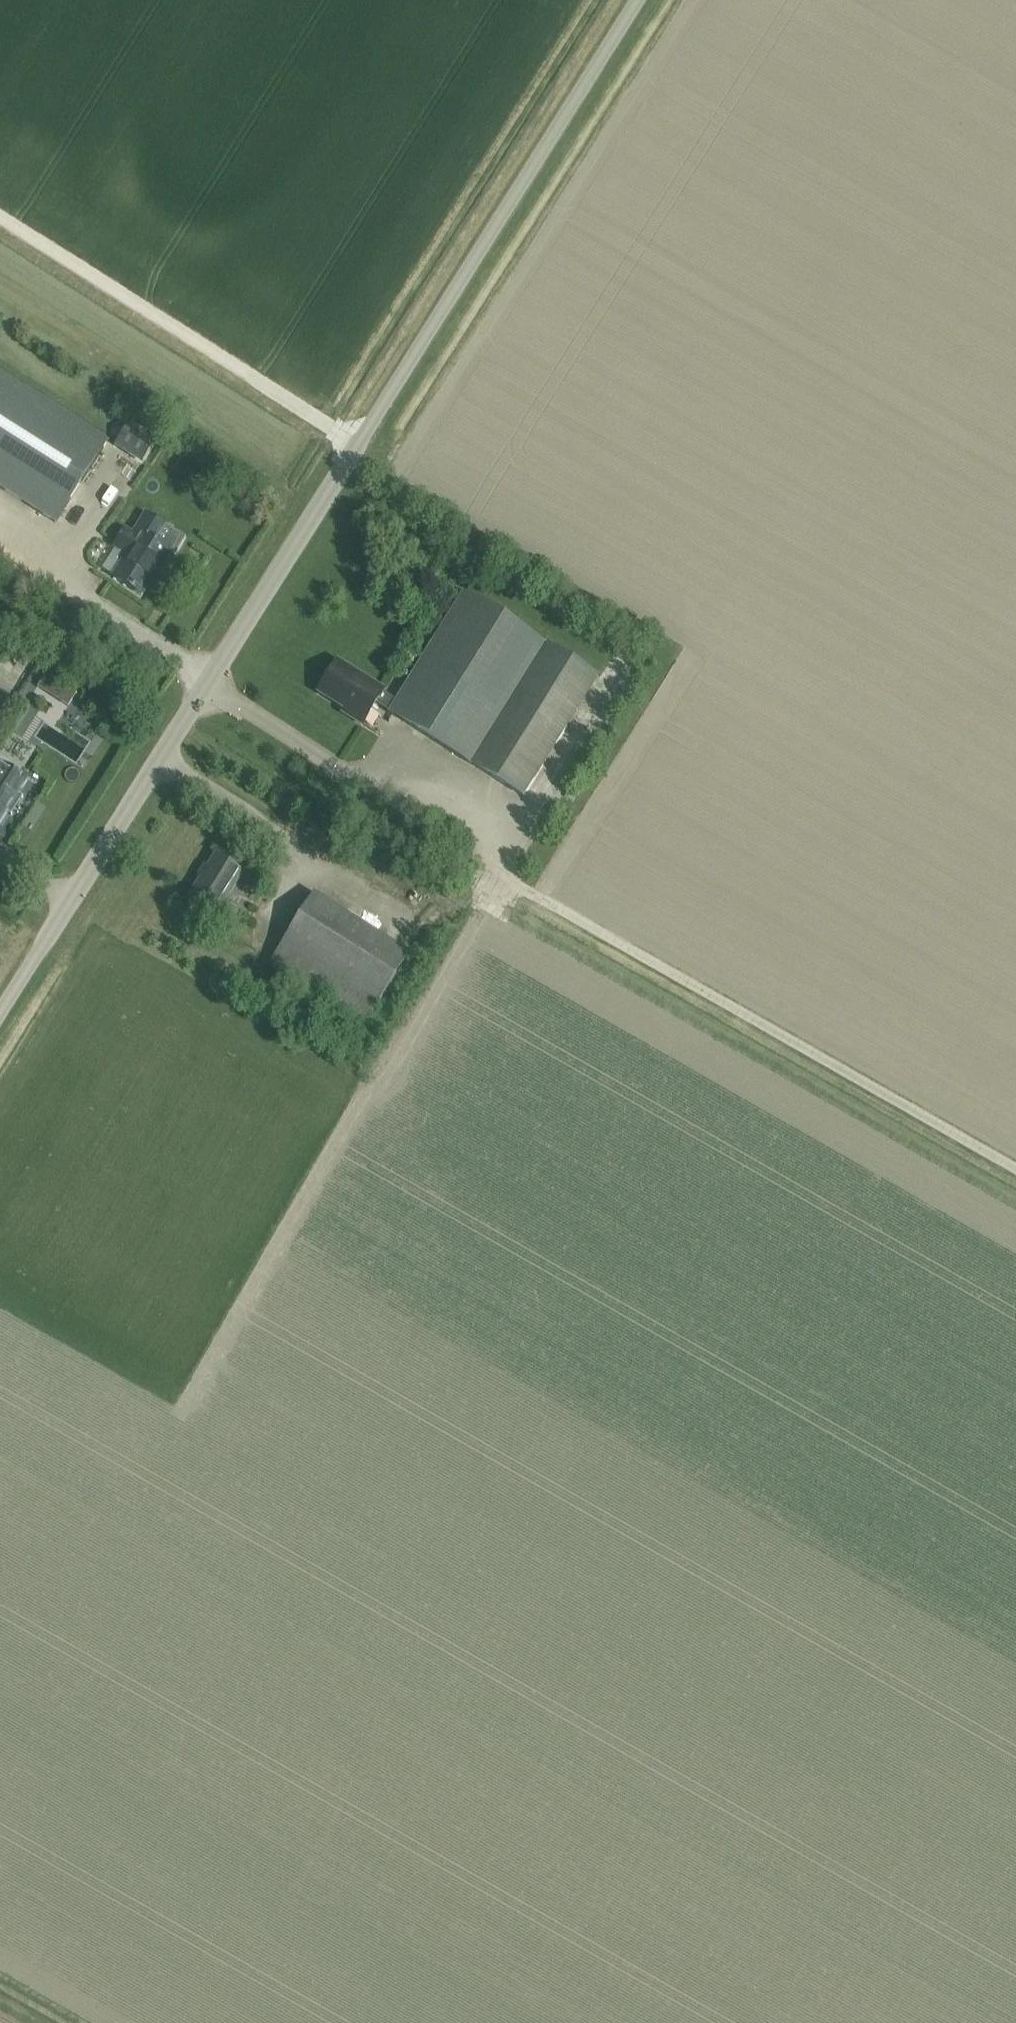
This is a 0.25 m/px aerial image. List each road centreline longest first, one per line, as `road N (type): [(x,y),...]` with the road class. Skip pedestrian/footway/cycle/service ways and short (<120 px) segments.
road 1 (unclassified): [(0,1029),(224,684),(637,0)]

